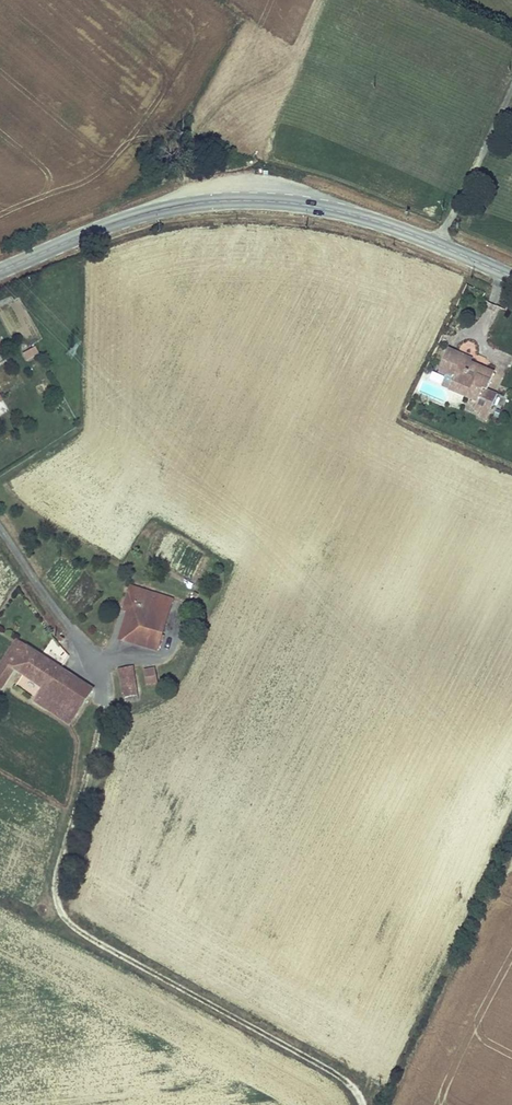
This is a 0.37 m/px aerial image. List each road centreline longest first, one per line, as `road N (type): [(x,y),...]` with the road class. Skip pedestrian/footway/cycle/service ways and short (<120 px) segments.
road 1 (track): [(363,1104),(322,1064),(64,916),(57,879),(103,706),(97,670),(78,637)]
road 2 (tertiary): [(511,277),(380,223),(309,205),(236,199),(125,220),(0,271)]
road 3 (track): [(318,0),(262,129),(249,141),(206,132),(189,139),(180,156),(190,203)]
road 4 (residential): [(78,637),(0,529)]

